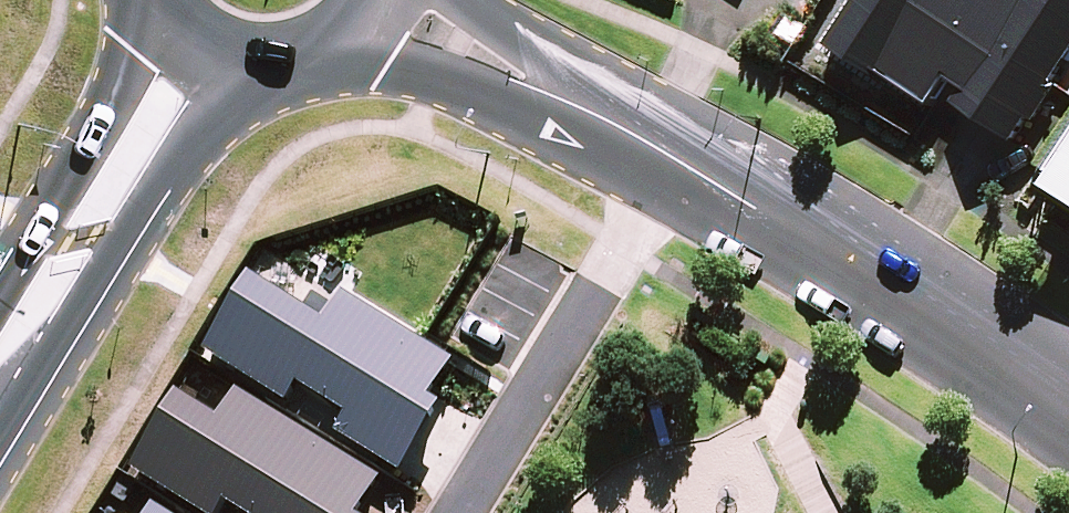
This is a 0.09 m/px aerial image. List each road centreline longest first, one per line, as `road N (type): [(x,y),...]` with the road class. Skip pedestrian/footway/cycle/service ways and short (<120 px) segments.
road 1 (tertiary): [(1068,408),(995,350),(849,257),(687,169)]
road 2 (residential): [(475,512),(687,169)]
road 3 (secondary): [(0,370),(196,46)]
road 4 (tertiary): [(687,169),(377,5)]
road 5 (secondary): [(377,5),(352,36),(318,58),(279,67),(239,64),(196,46)]

